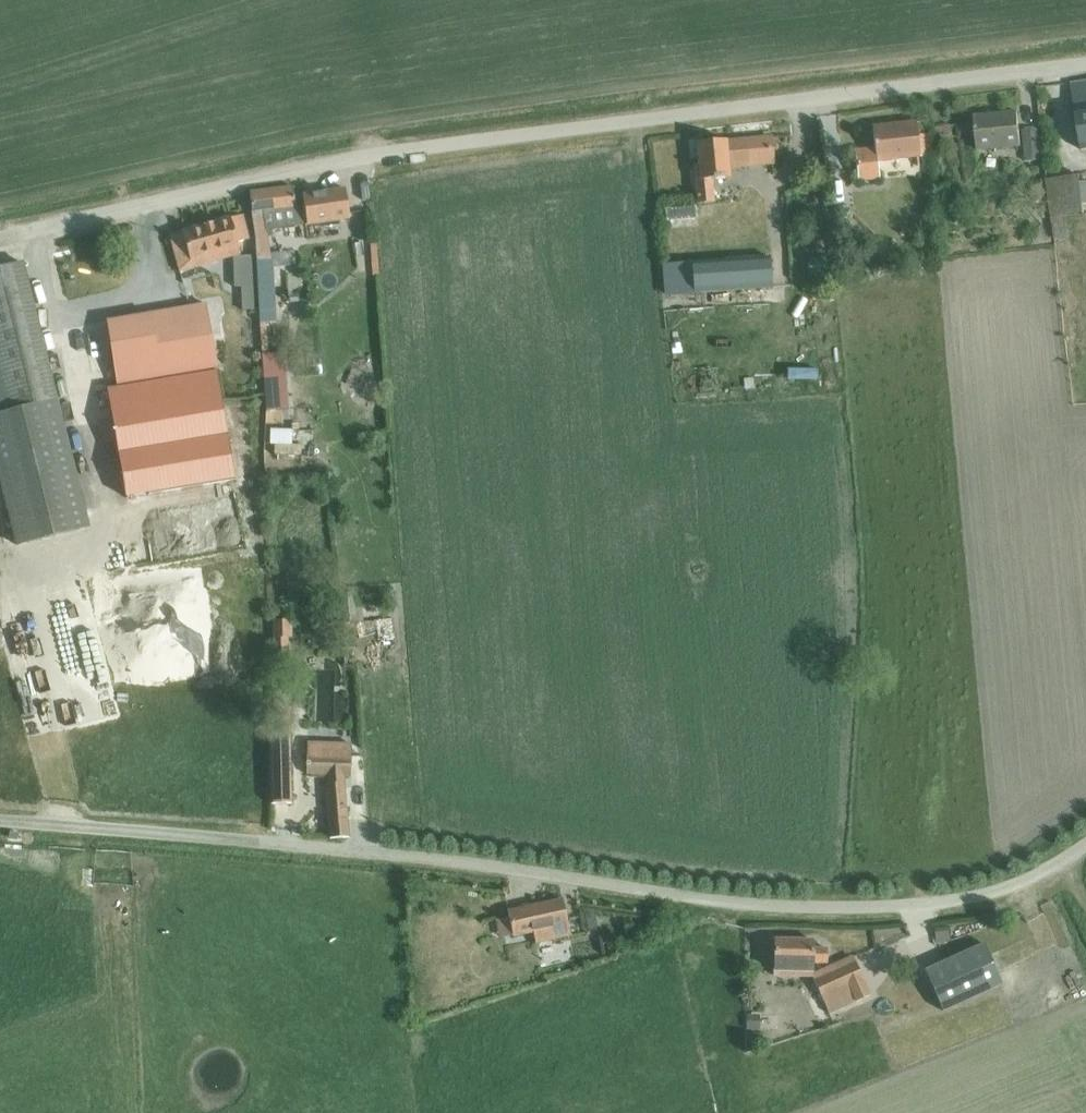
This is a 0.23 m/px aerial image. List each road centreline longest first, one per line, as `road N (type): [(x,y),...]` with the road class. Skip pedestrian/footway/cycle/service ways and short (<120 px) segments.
road 1 (unclassified): [(0,237),(366,155),(1085,64)]
road 2 (unclassified): [(237,840),(752,903),(844,907),(973,896),(1058,865),(1085,845)]

